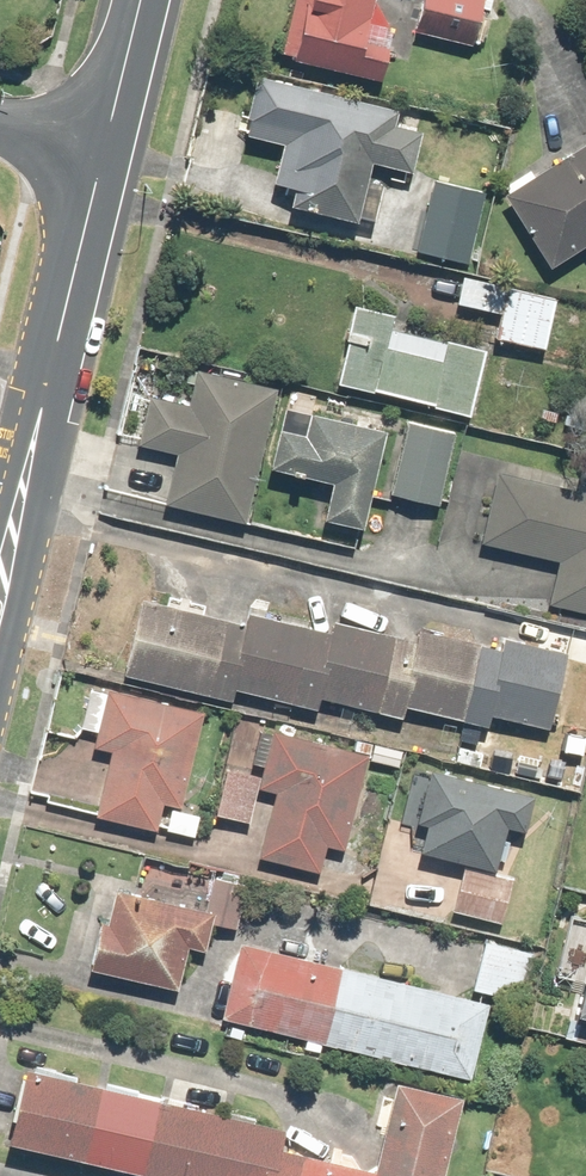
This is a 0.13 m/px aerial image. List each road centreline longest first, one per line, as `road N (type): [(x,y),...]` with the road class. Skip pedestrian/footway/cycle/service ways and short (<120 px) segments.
road 1 (tertiary): [(101,151),(0,565)]
road 2 (tertiary): [(140,0),(101,151)]

